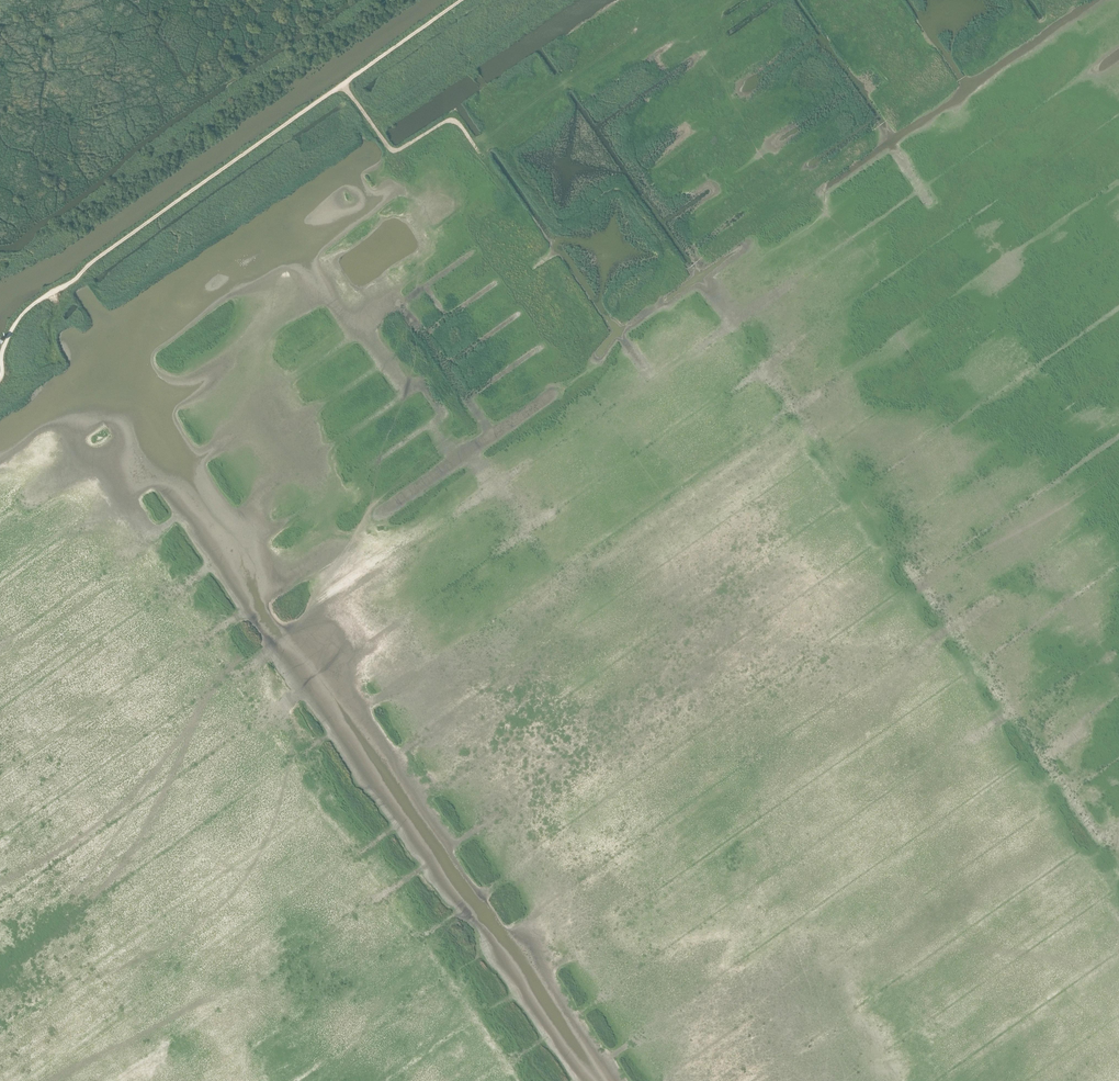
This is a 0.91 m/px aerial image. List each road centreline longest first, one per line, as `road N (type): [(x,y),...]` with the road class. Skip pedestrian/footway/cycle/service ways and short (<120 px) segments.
road 1 (track): [(463,0),(28,309),(9,336),(0,378)]

